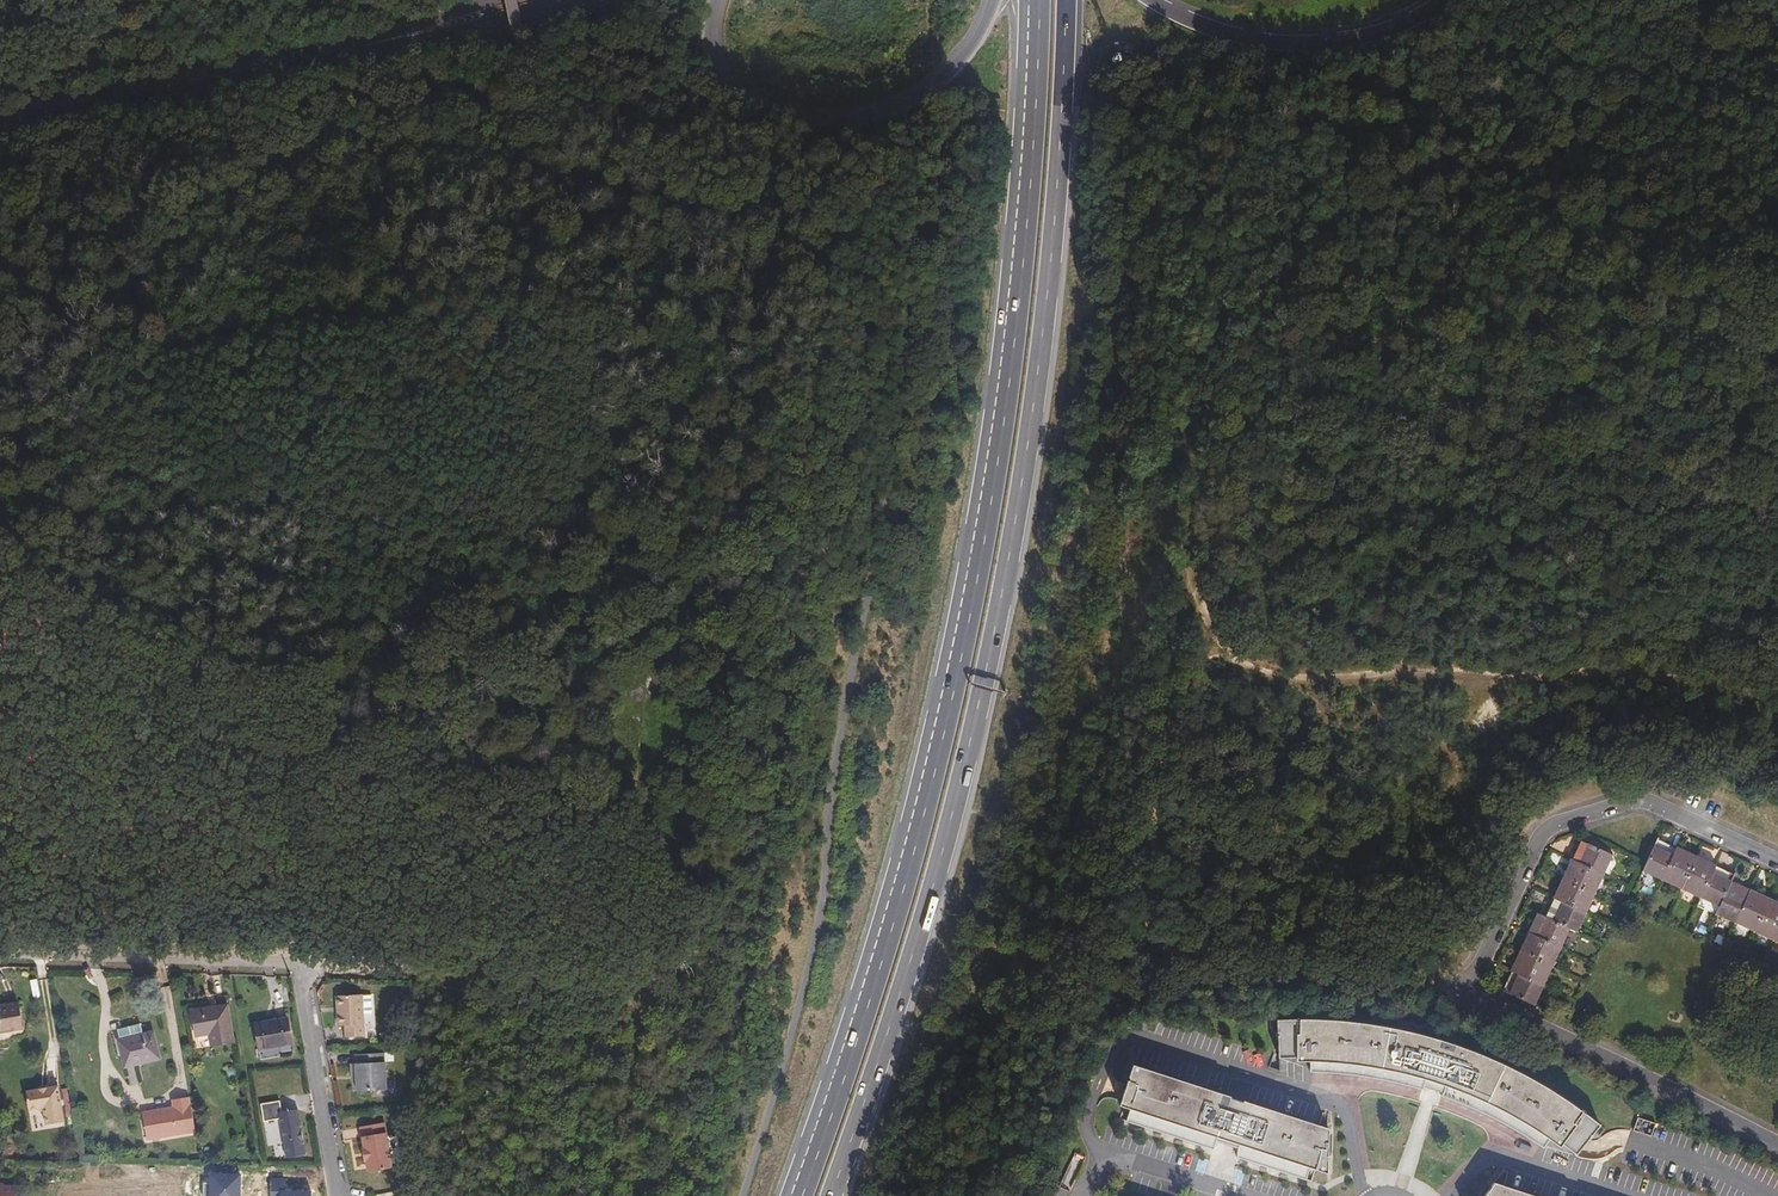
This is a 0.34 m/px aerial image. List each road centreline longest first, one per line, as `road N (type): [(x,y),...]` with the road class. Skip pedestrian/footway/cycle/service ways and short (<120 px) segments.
road 1 (trunk): [(1035,0),(1001,415),(972,602),(920,820),(798,1195)]
road 2 (trunk): [(831,1195),(948,826),(1023,483),(1052,244),(1063,0)]
road 3 (track): [(1195,595),(1195,497),(1222,282),(1231,265),(1385,189),(1576,138),(1632,108),(1710,43),(1715,0)]
road 4 (track): [(1195,595),(1234,649),(1274,676),(1629,669),(1777,701)]
road 5 (residential): [(0,955),(295,963),(336,1195)]
road 6 (track): [(1777,266),(1614,325),(1509,337),(1279,342)]
road 7 (residential): [(1104,1168),(1083,1121),(1108,1053),(1128,1039),(1356,1121),(1369,1195)]
road 8 (residential): [(1777,863),(1639,798),(1540,829),(1463,999)]
road 9 (trunk): [(995,0),(977,39),(927,93),(838,119),(755,103),(726,80),(708,51),(714,0)]
road 10 (secondary): [(565,0),(478,32),(211,84)]
road 11 (track): [(295,963),(644,978)]
road 12 (residential): [(1777,1148),(1463,999)]
road 13 (trunk): [(1445,0),(1389,31),(1313,44),(1209,27),(1149,0)]
road 14 (trunk): [(490,0),(211,84)]
road 15 (secondary): [(211,84),(0,127)]
road 16 (residential): [(1448,1195),(1490,1159),(1610,1195)]
road 17 (residential): [(1634,1143),(1722,1170),(1768,1195)]
road 18 (unclassified): [(1236,1195),(1129,1164),(1104,1168)]

